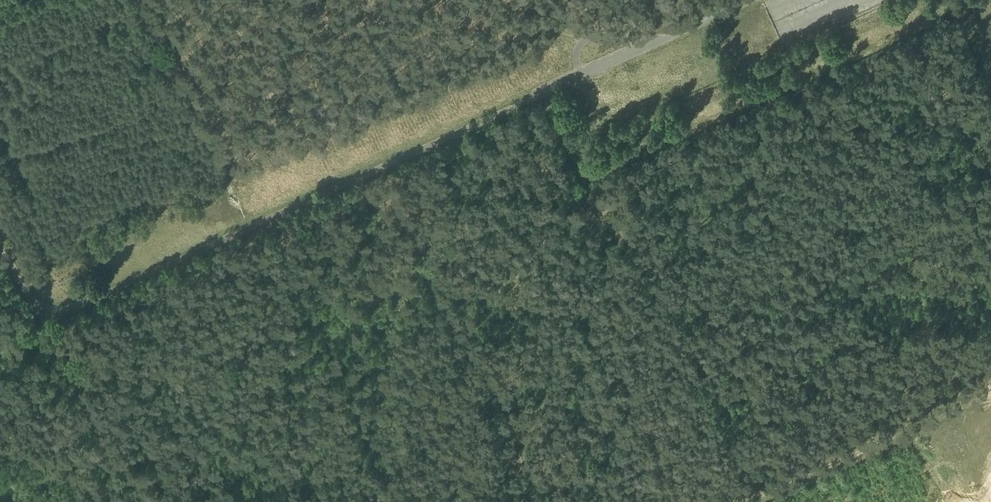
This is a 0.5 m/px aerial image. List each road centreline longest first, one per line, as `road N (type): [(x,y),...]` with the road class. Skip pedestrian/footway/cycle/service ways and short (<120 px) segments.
road 1 (track): [(749,0),(42,325),(0,233)]

